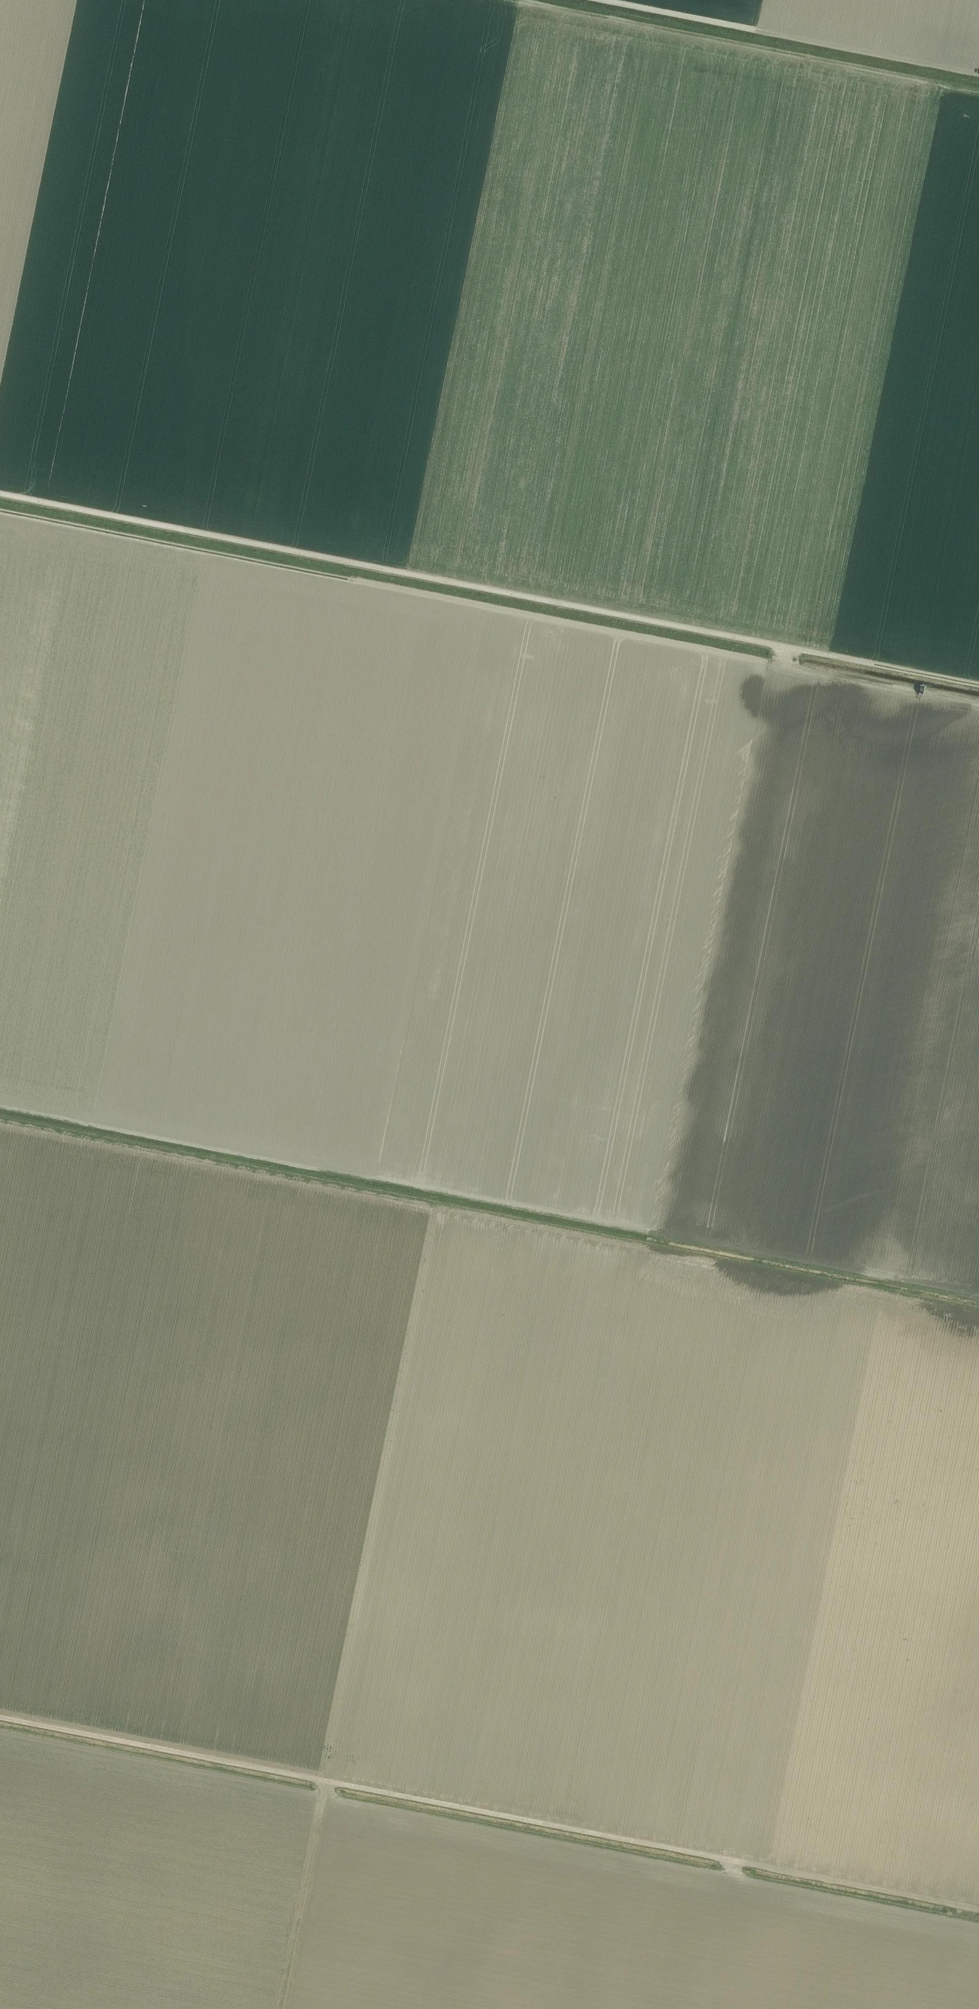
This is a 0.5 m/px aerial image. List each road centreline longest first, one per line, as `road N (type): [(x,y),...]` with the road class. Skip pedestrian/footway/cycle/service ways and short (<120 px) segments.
road 1 (unclassified): [(775,30),(629,0)]

